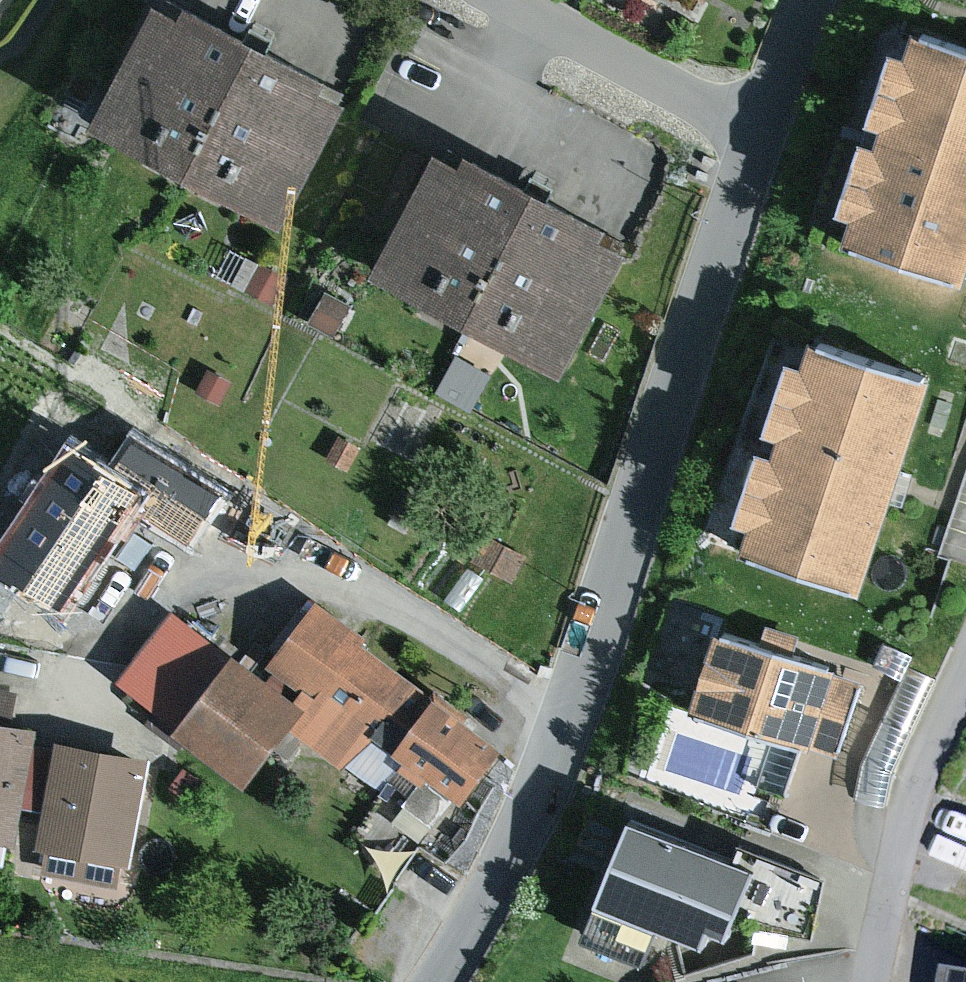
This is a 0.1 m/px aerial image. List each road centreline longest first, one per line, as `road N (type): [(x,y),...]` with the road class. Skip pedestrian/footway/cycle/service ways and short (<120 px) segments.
road 1 (tertiary): [(437,981),(497,879),(559,746),(761,131)]
road 2 (residential): [(866,981),(918,766),(965,667)]
road 3 (residential): [(761,131),(507,0)]
road 4 (tertiary): [(761,131),(812,0)]

